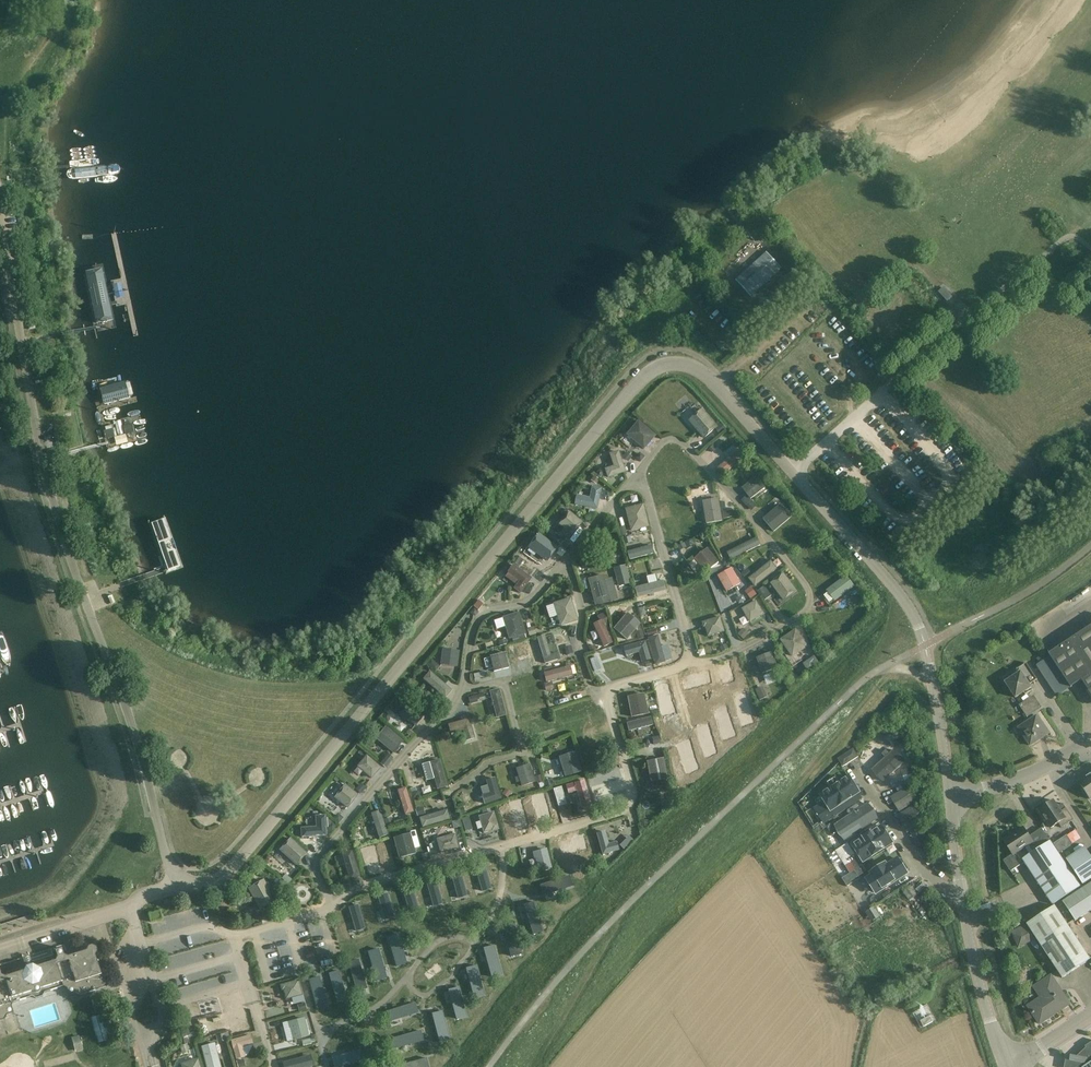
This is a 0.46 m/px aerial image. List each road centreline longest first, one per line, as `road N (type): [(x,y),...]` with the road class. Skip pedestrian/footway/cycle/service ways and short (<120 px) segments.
road 1 (unclassified): [(951,802),(914,616),(711,380),(674,366),(638,383),(219,881),(199,888),(178,880)]
road 2 (unclassified): [(178,880),(49,504),(0,201)]
road 3 (unclassified): [(1007,1066),(991,1028),(962,893)]
road 4 (unclassified): [(855,766),(925,871),(962,893)]
road 5 (unclassified): [(1090,738),(1047,768),(951,802)]
road 6 (unclassified): [(127,907),(0,948)]
road 7 (track): [(0,116),(51,34),(57,0)]

